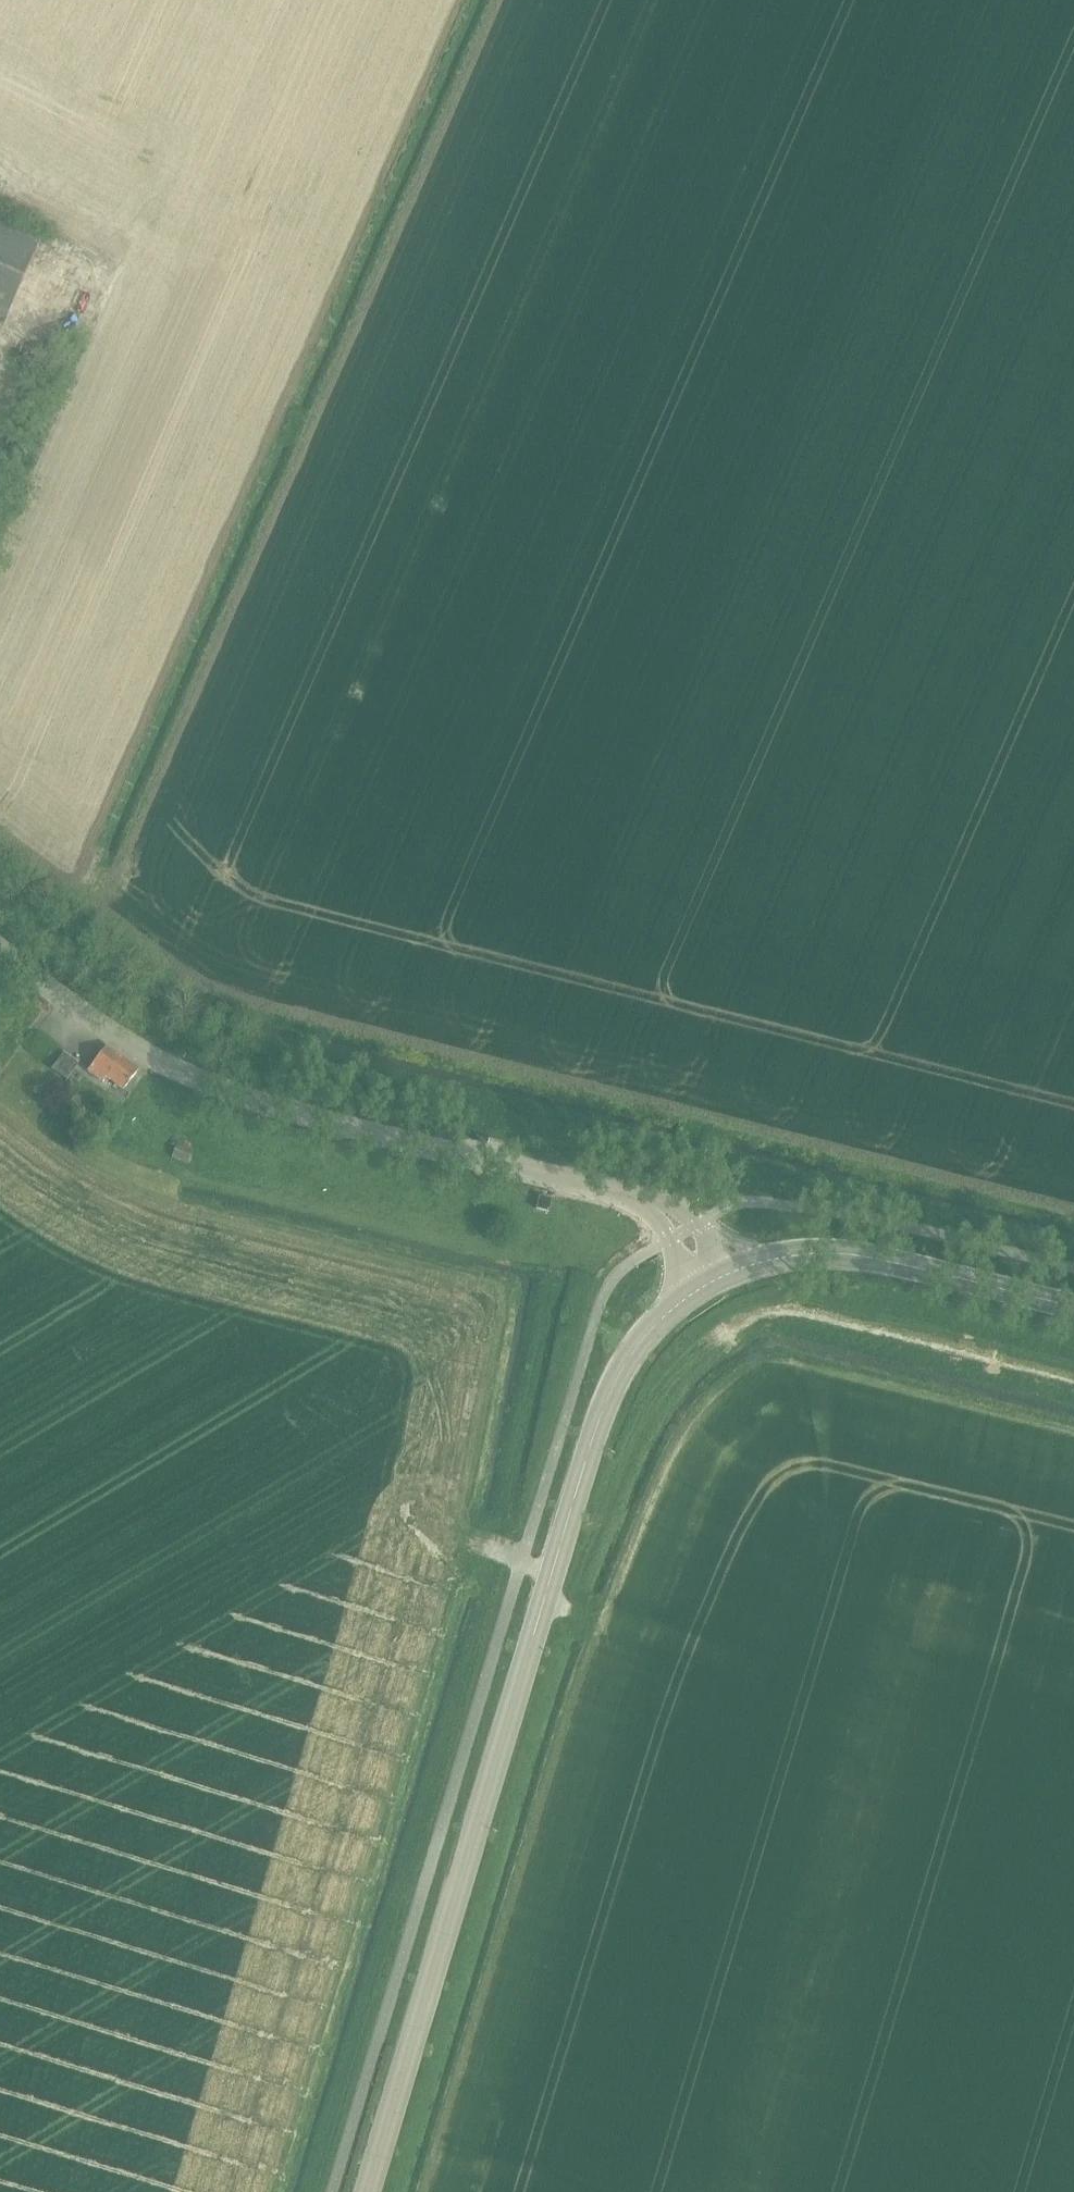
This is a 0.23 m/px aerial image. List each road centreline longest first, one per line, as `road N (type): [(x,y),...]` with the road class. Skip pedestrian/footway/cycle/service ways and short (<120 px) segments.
road 1 (track): [(423,2191),(590,1645),(672,1453),(711,1397),(741,1367),(777,1358),(1073,1430)]
road 2 (secondary): [(366,2191),(602,1411),(642,1339),(712,1281)]
road 3 (unclassified): [(632,1198),(233,1093),(145,1055),(0,951)]
road 4 (secondary): [(712,1281),(780,1258),(844,1254),(1073,1307)]
road 5 (unclassified): [(712,1281),(696,1220),(632,1198)]

